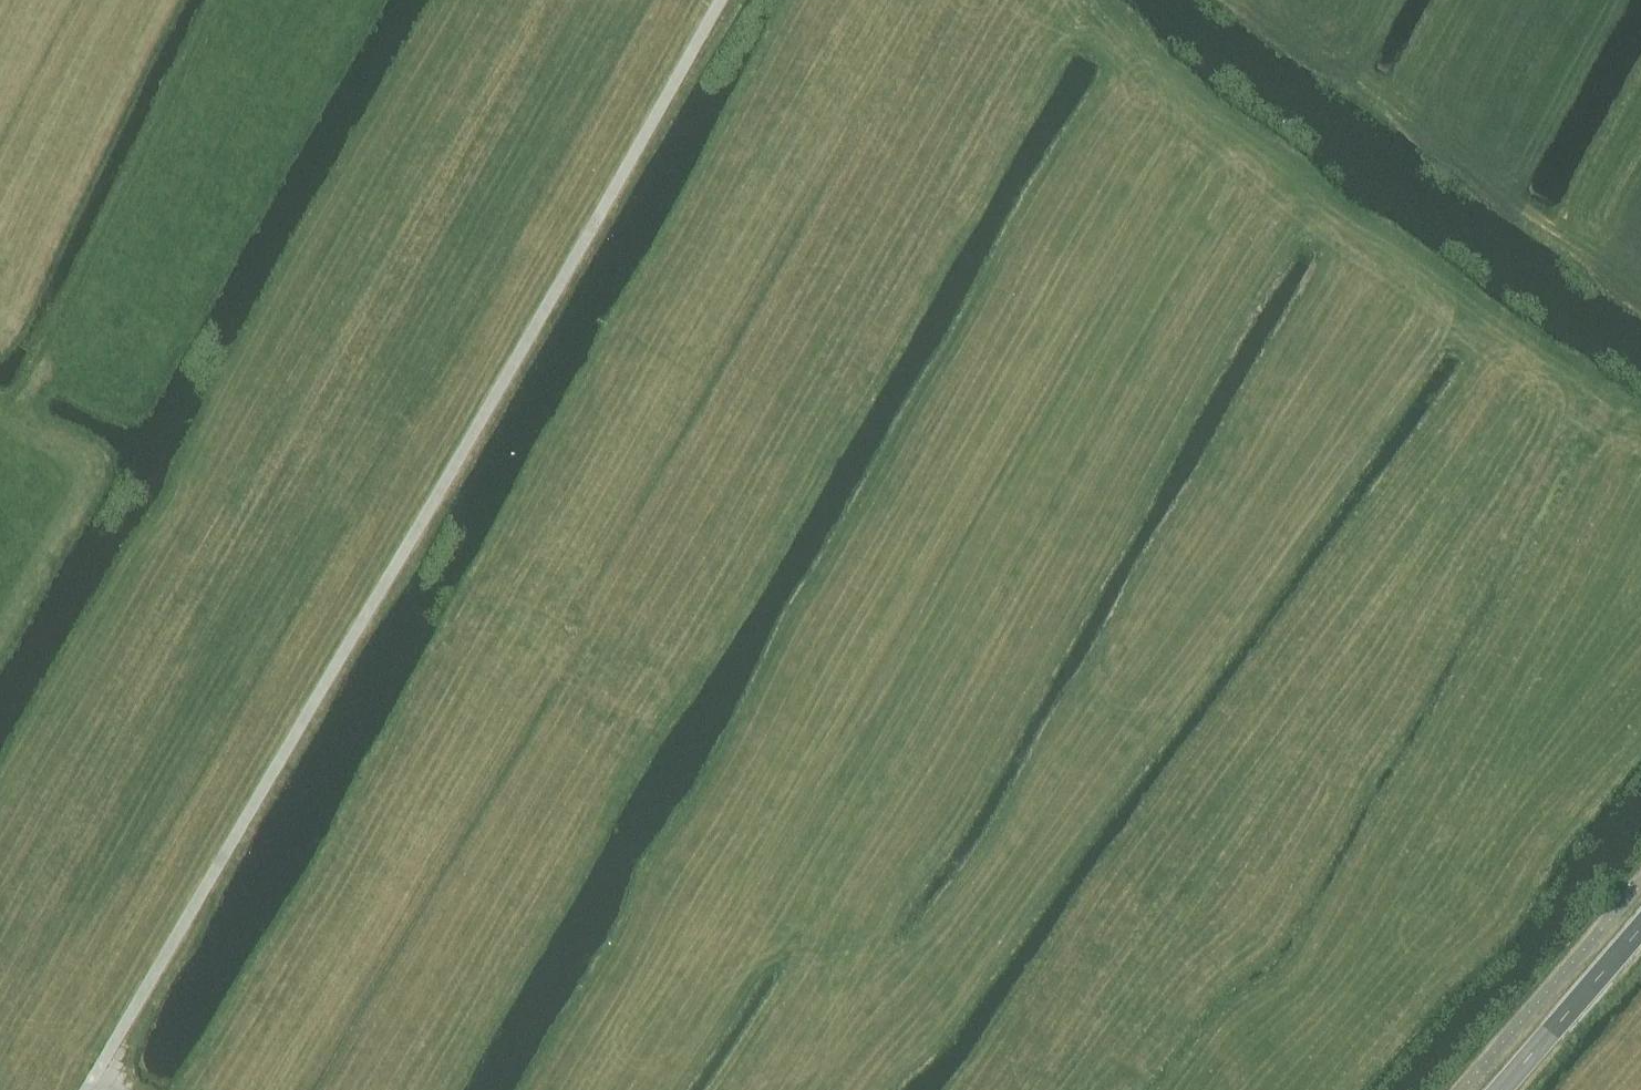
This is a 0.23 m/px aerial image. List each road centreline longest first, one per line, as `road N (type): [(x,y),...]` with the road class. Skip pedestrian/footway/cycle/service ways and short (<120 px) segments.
road 1 (track): [(87,1089),(716,0)]
road 2 (tertiary): [(1503,1089),(1640,929)]

